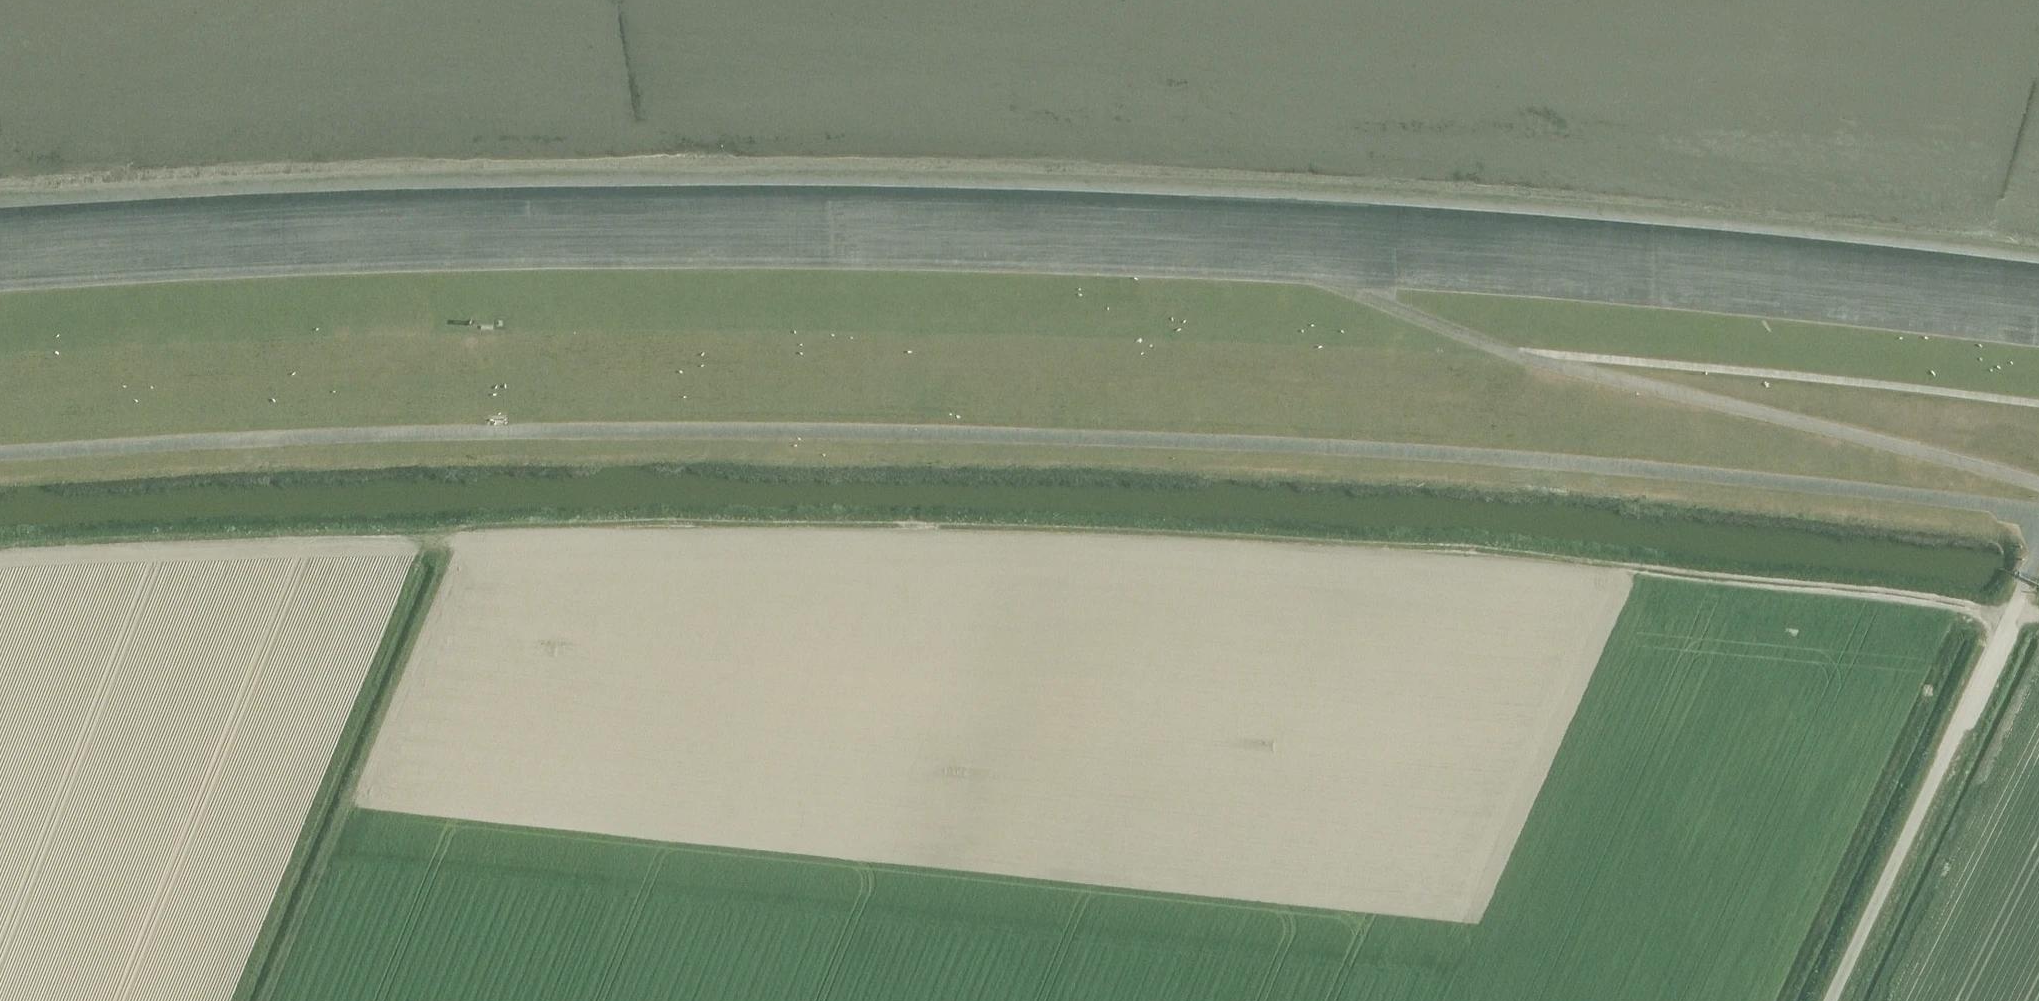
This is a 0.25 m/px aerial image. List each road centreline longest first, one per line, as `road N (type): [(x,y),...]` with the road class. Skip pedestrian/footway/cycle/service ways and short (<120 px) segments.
road 1 (unclassified): [(1830,1000),(2038,554)]

